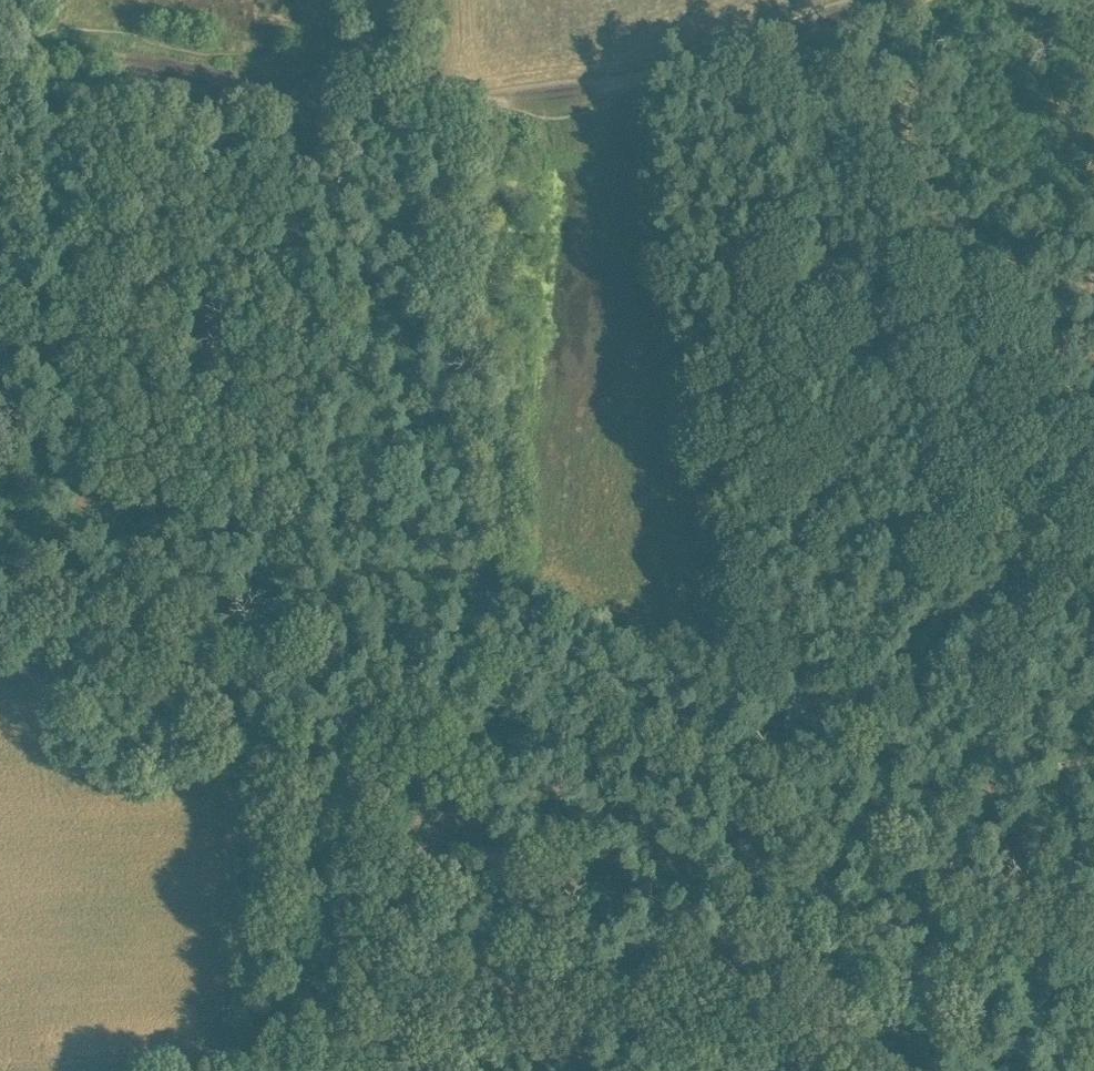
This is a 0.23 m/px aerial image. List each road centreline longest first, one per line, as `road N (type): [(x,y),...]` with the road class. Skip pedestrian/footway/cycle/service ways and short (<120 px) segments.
road 1 (track): [(0,56),(389,97),(562,106),(876,0)]

